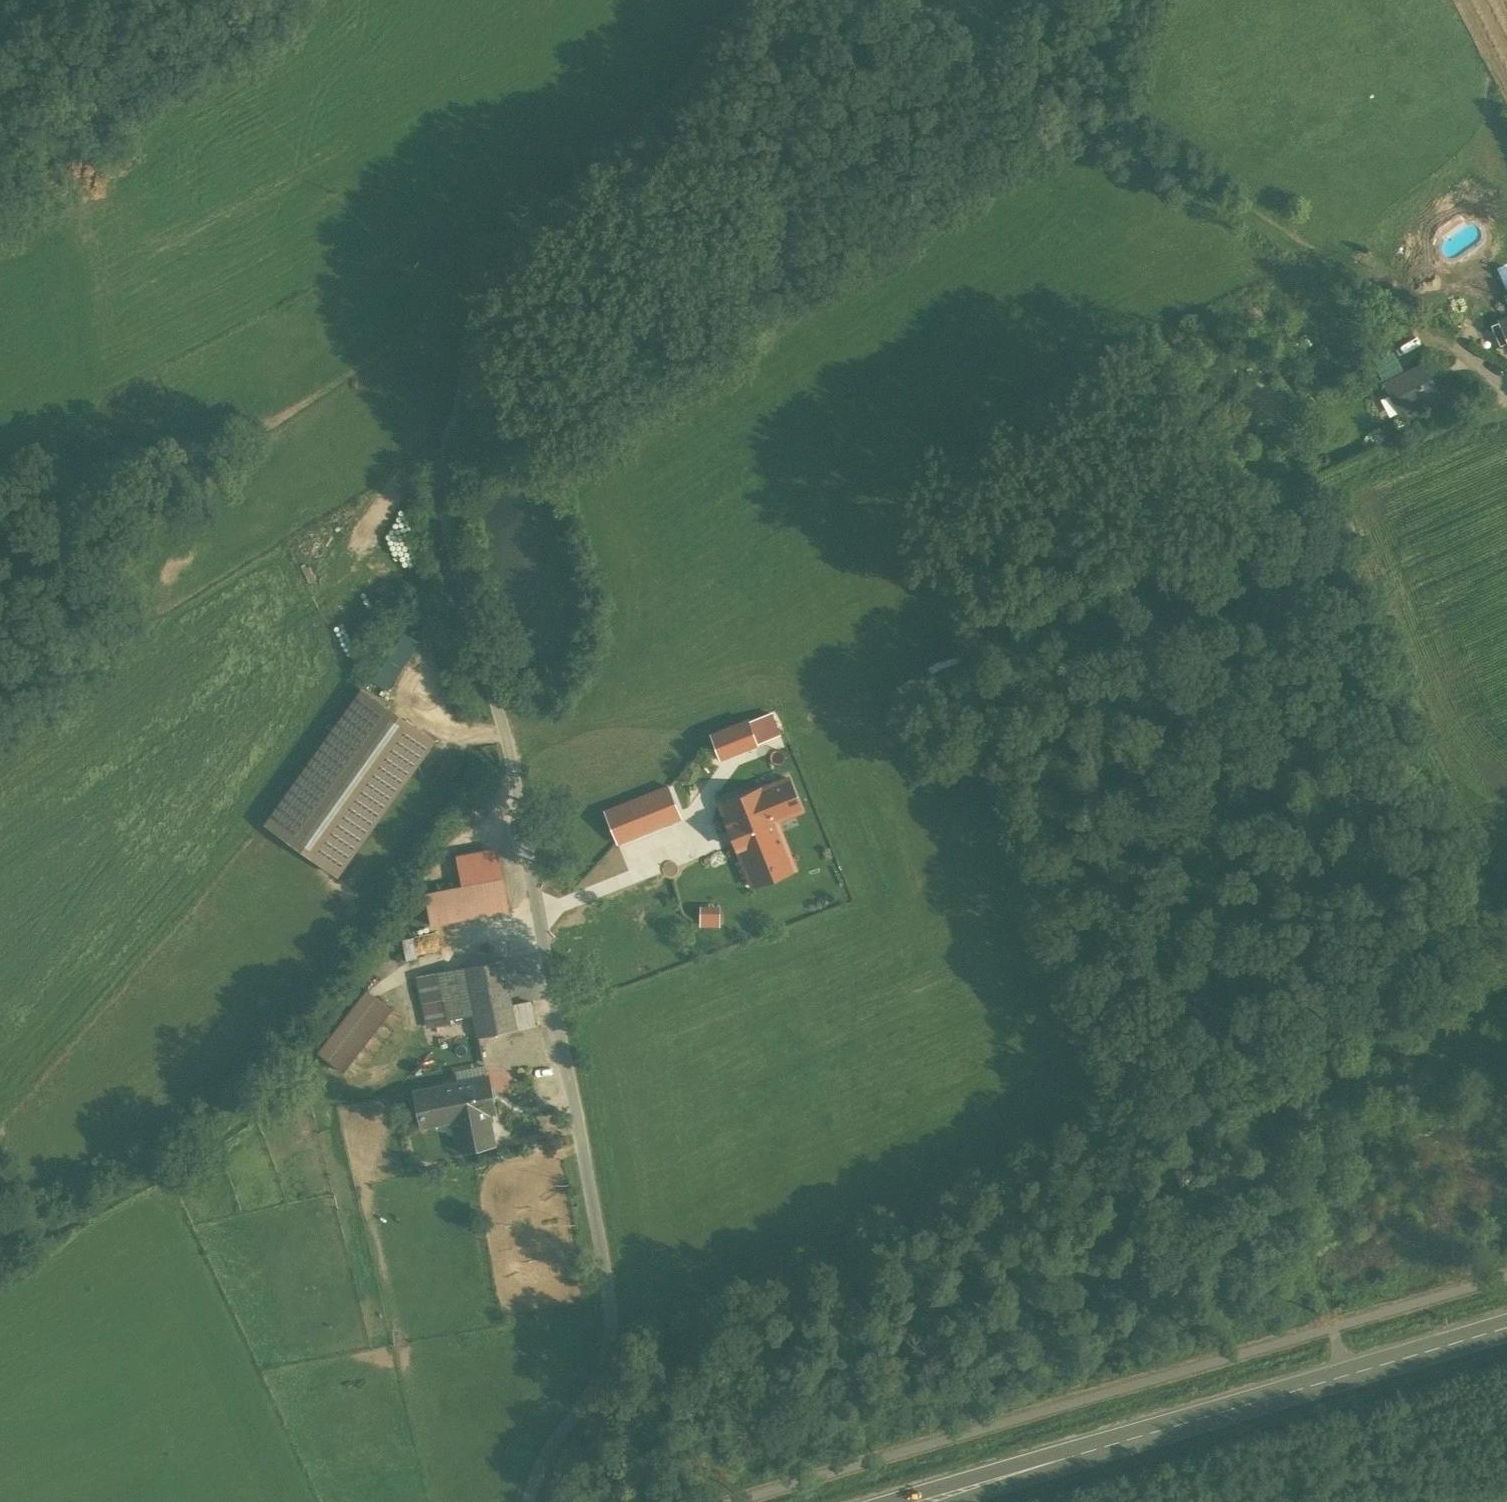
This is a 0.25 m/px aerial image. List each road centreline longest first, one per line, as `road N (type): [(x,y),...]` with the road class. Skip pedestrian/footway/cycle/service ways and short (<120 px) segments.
road 1 (unclassified): [(749,0),(495,275),(446,432),(443,522),(512,756),(614,1306),(598,1382),(553,1452),(533,1501)]
road 2 (track): [(1481,367),(918,0)]
road 3 (secondary): [(921,1501),(1506,1326)]
road 4 (track): [(1506,391),(966,670)]

